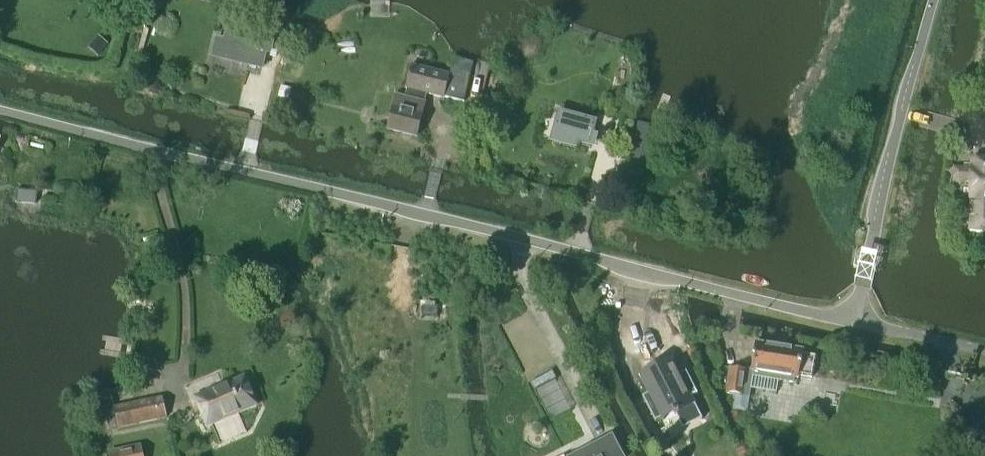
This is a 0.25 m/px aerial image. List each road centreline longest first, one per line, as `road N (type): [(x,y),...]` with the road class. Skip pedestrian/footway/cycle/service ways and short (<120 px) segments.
road 1 (residential): [(0,113),(852,323)]
road 2 (unclassified): [(852,323),(935,0)]
road 3 (residential): [(984,352),(852,323)]

